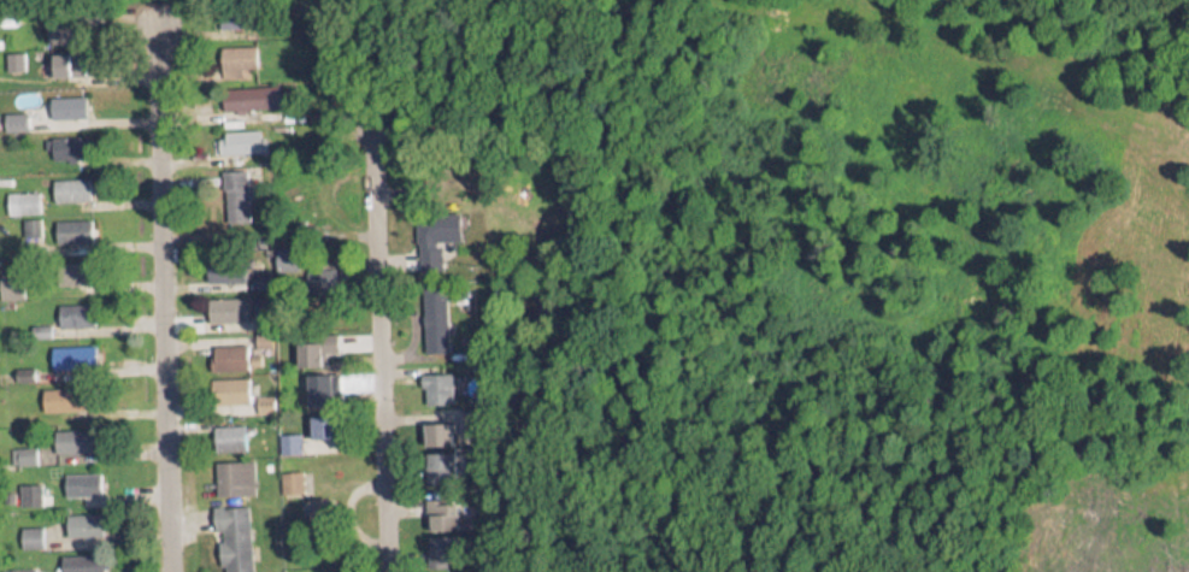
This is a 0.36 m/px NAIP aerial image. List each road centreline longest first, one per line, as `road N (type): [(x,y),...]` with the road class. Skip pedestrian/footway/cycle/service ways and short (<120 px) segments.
road 1 (residential): [(173,571),(153,0)]
road 2 (residential): [(381,571),(366,146)]

